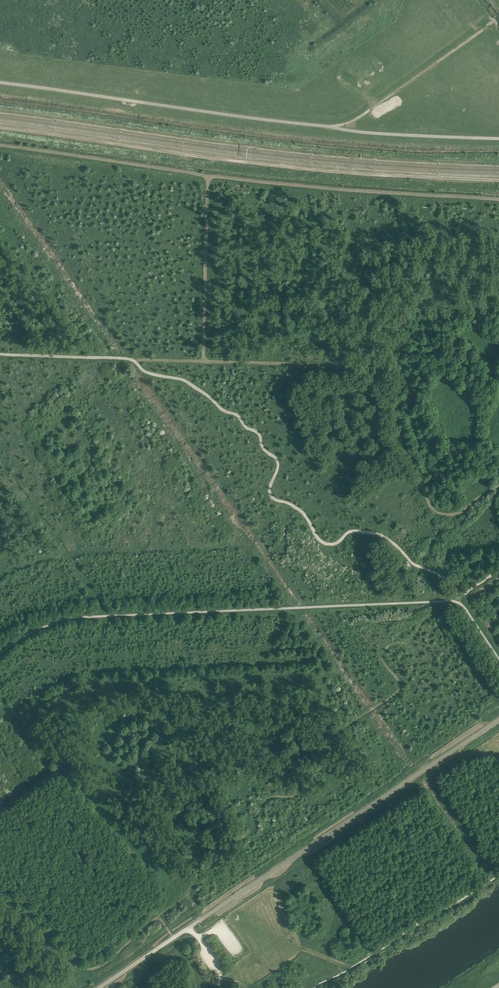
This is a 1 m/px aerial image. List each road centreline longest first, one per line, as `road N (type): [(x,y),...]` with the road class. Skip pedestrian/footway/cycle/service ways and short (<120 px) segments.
road 1 (track): [(0,128),(282,167),(498,180)]
road 2 (track): [(323,125),(498,138)]

